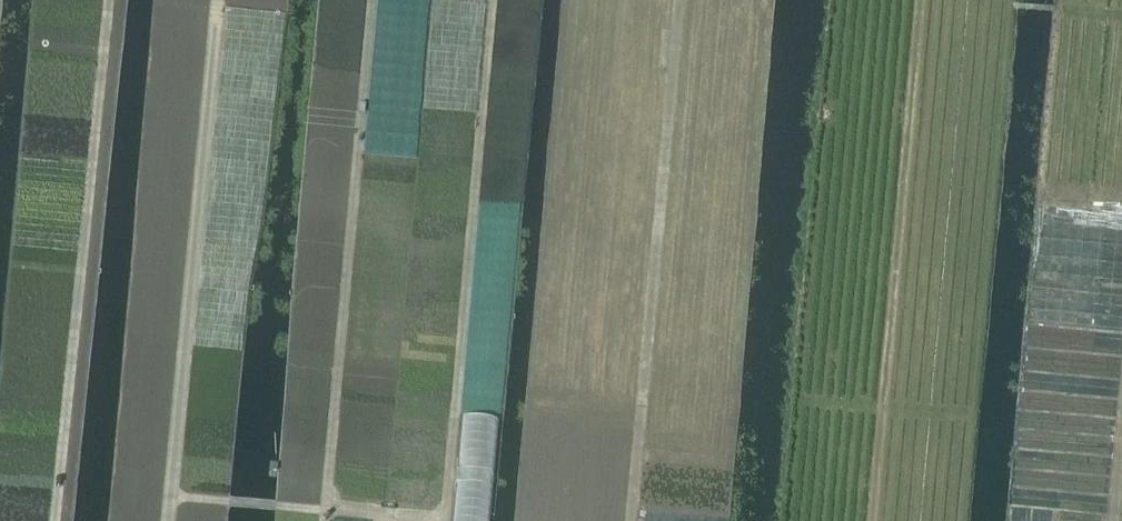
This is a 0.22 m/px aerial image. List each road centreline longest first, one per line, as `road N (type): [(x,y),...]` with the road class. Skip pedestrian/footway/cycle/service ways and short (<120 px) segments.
road 1 (track): [(171,520),(222,0)]

